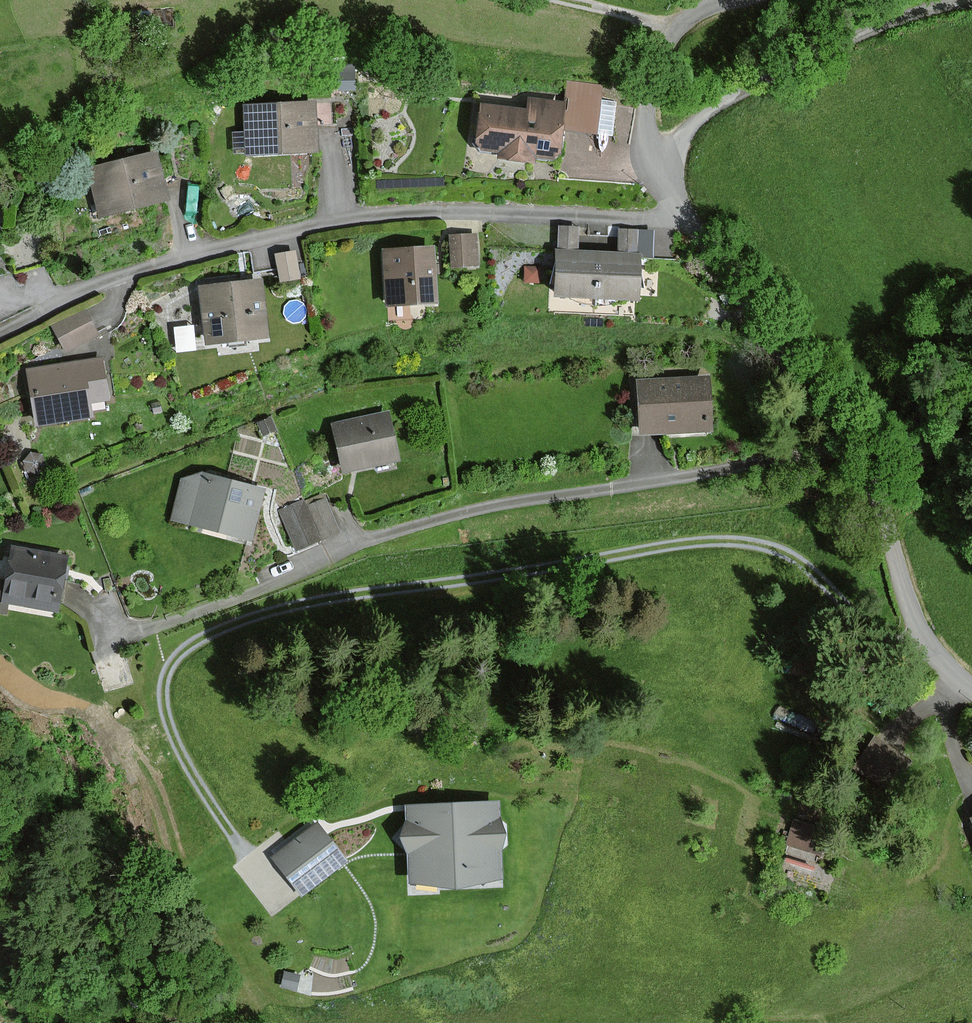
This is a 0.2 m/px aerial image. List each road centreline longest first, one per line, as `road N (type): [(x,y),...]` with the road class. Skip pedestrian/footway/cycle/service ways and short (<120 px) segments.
road 1 (track): [(920,639),(836,613),(795,561),(712,540),(340,597),(205,638),(174,658),(157,686),(188,767),(264,895)]
road 2 (residential): [(853,447),(407,527),(139,632)]
road 3 (residential): [(688,220),(455,212),(343,222),(145,271),(0,333)]
road 4 (unclassified): [(971,1),(900,19),(733,97),(656,162)]
road 5 (unclassified): [(853,447),(688,220)]
road 6 (unclassified): [(971,689),(920,639),(875,484),(853,447)]
road 7 (unclassified): [(656,162),(648,110),(668,41),(692,15),(735,0)]

